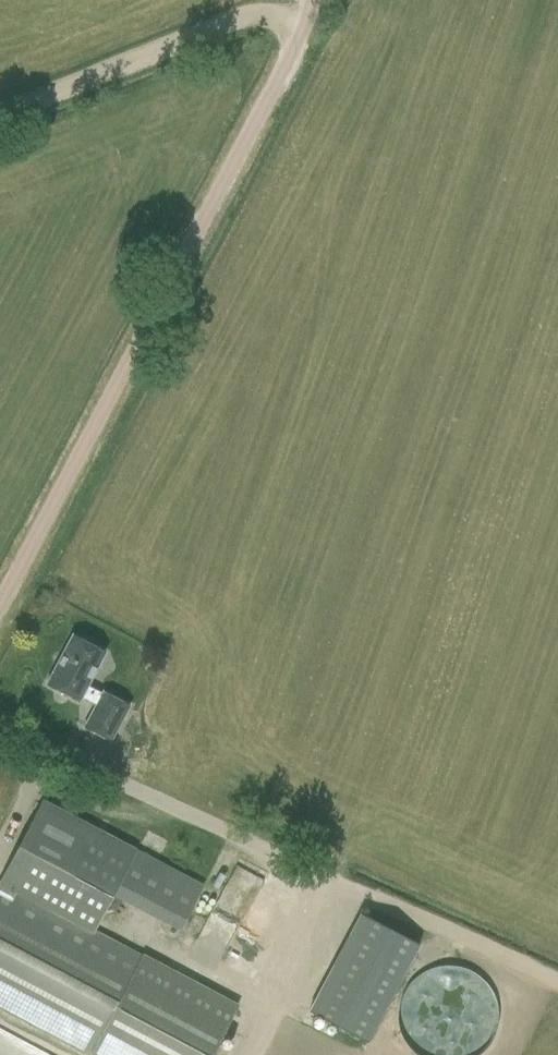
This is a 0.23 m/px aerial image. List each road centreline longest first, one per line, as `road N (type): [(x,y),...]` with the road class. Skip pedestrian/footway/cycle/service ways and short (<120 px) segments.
road 1 (unclassified): [(0,602),(312,0)]
road 2 (track): [(557,984),(0,730)]
road 3 (track): [(0,115),(259,13),(308,12)]

